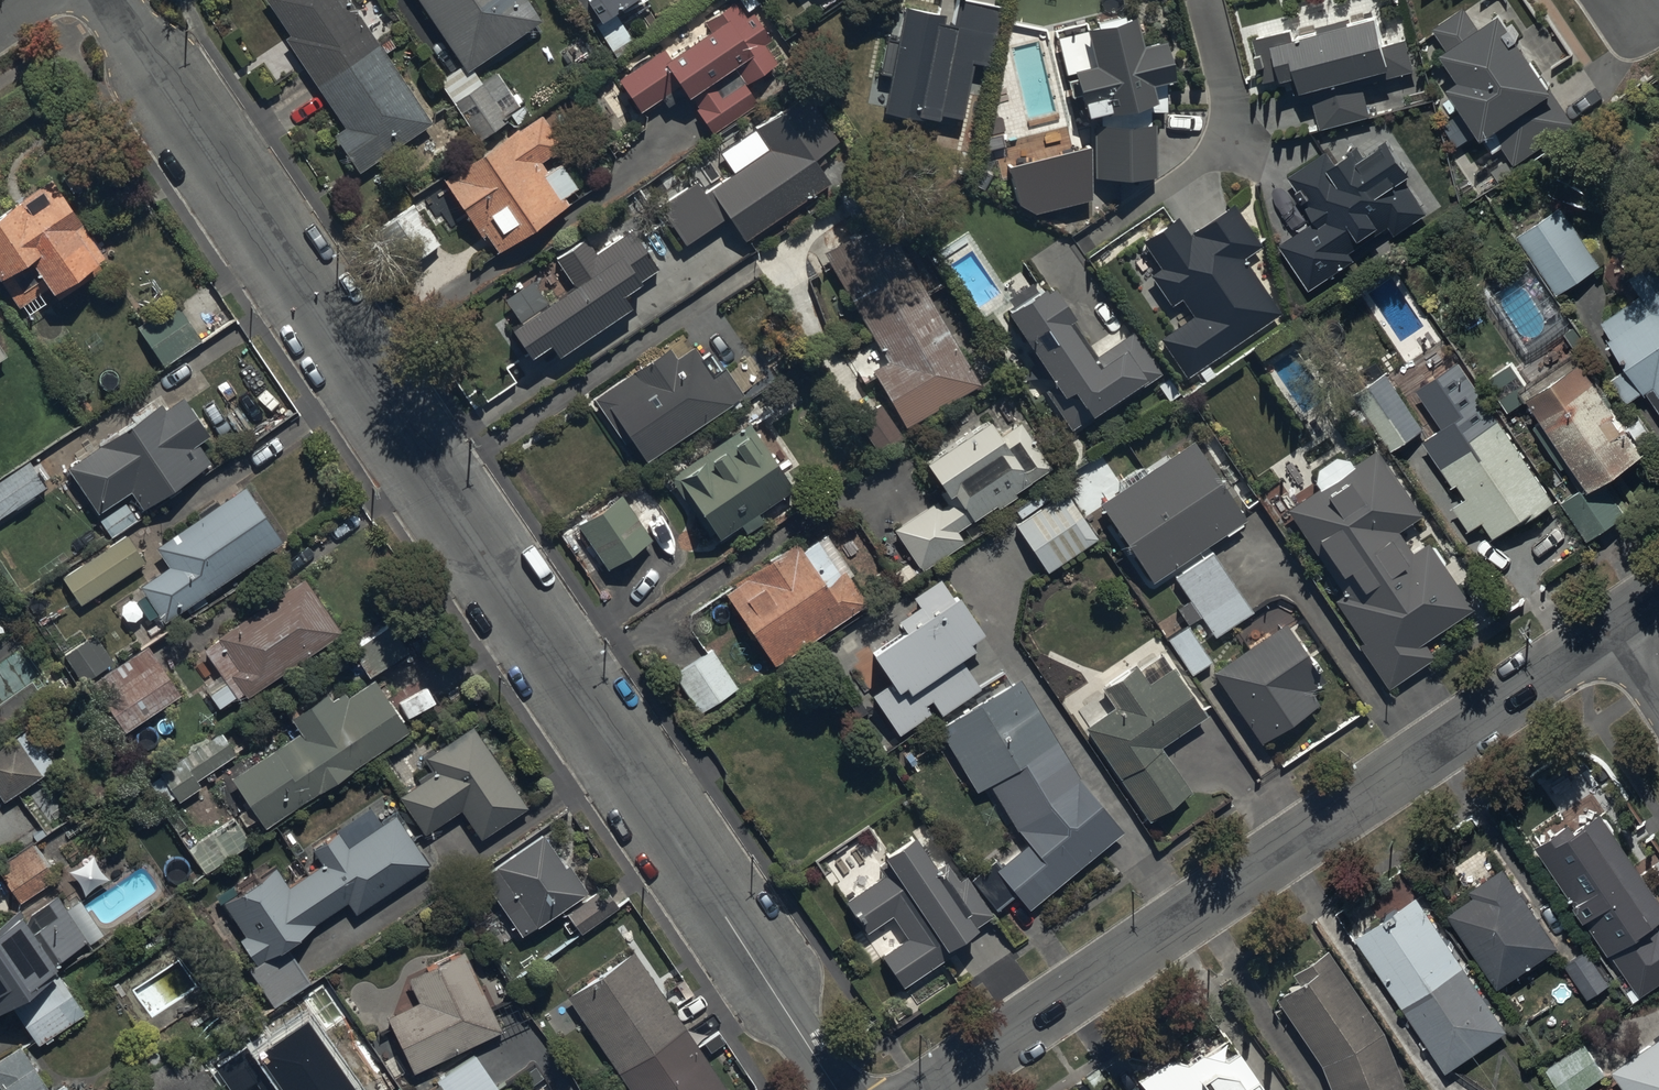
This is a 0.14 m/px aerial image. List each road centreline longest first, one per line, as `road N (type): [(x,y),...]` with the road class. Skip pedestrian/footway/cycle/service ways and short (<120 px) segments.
road 1 (residential): [(110,0),(841,1089)]
road 2 (tertiary): [(936,1089),(1616,628)]

